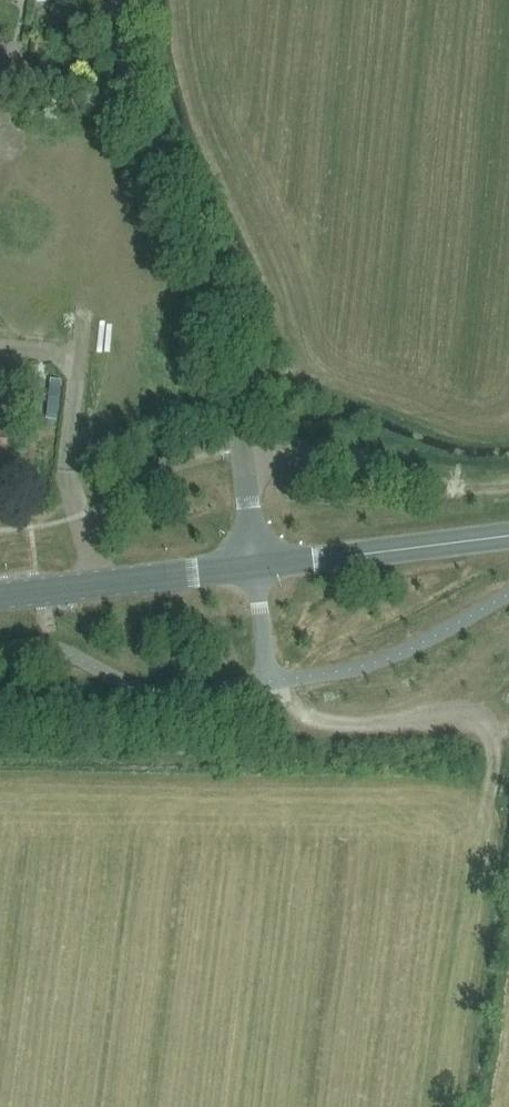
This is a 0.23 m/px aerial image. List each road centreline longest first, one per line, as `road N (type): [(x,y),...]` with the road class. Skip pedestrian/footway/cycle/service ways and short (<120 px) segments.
road 1 (unclassified): [(245,465),(228,329),(142,103),(130,0)]
road 2 (tertiary): [(0,597),(257,568)]
road 3 (tertiary): [(257,568),(508,536)]
road 4 (unclassified): [(245,465),(344,453),(426,483)]

